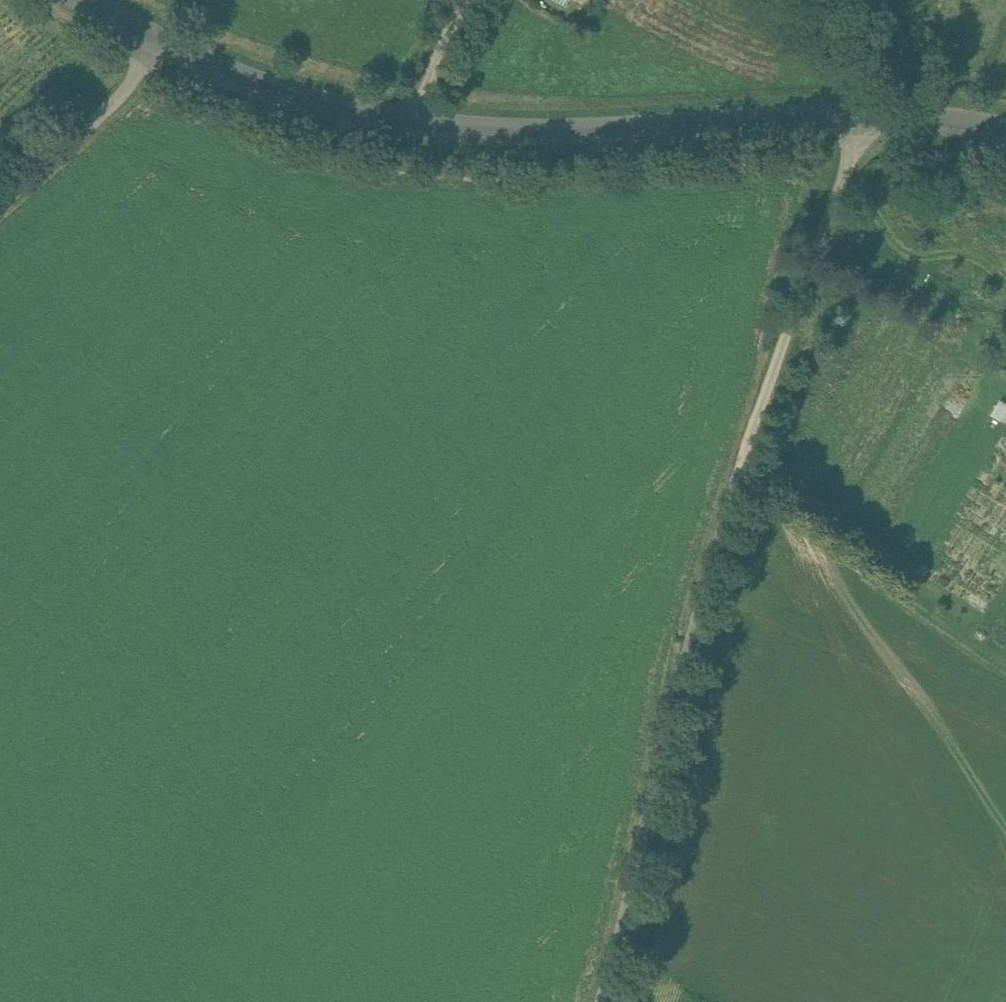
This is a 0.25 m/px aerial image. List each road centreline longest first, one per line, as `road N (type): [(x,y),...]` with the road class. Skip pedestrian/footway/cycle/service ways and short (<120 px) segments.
road 1 (unclassified): [(866,117),(713,570),(600,1001)]
road 2 (unclassified): [(866,117),(569,132),(439,127),(311,101),(164,47)]
road 3 (unclassified): [(164,47),(0,206)]
road 4 (unclassified): [(1005,132),(866,117)]

